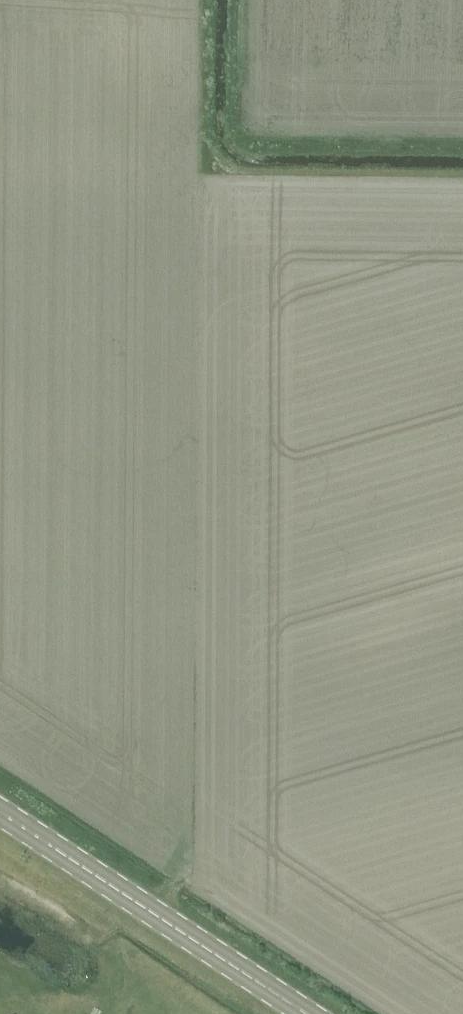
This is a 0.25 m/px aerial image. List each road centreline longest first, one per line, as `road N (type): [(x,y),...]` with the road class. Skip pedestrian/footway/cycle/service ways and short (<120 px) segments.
road 1 (secondary): [(0,814),(304,1013)]

